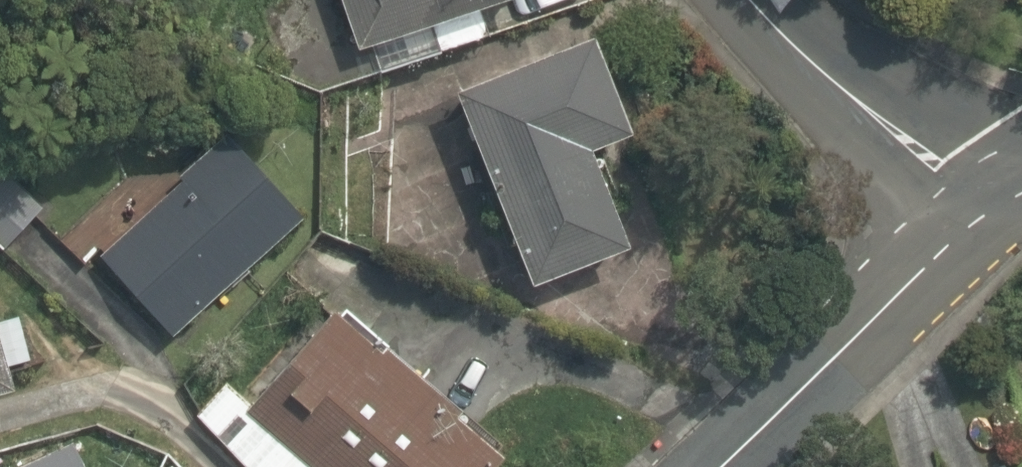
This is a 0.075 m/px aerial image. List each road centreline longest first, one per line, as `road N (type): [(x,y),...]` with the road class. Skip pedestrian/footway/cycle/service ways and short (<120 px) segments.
road 1 (residential): [(718,466),(982,214)]
road 2 (tertiary): [(982,214),(759,0)]

